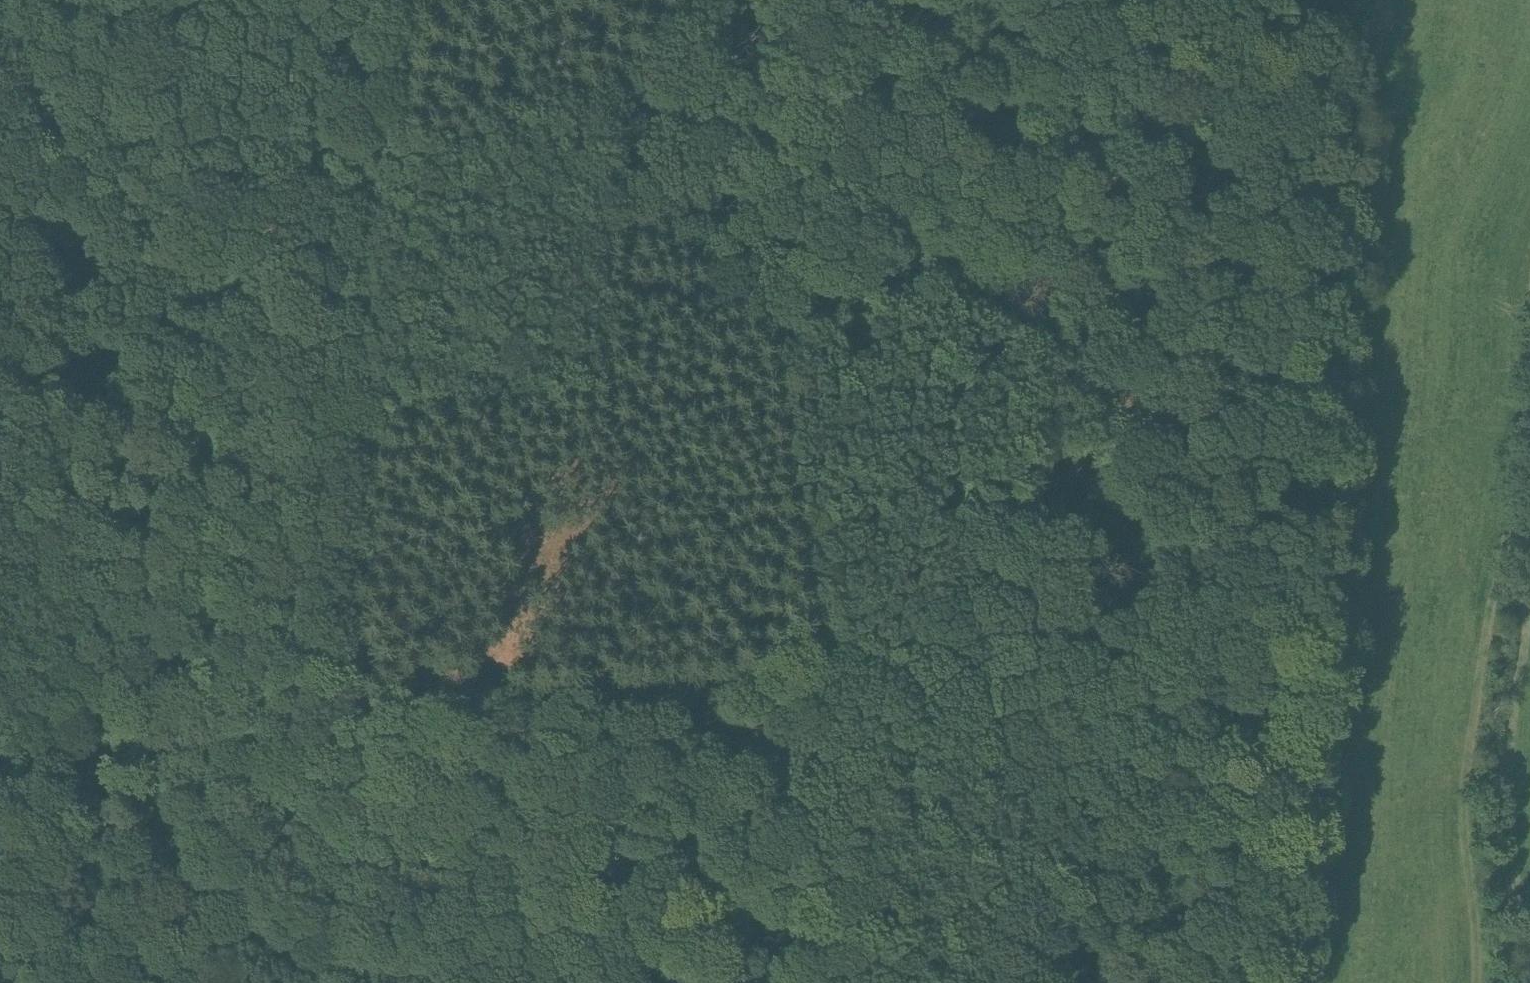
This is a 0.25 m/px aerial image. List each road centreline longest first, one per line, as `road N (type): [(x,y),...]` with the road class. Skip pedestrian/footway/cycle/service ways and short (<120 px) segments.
road 1 (track): [(1214,982),(1247,833),(1265,691),(1268,589),(1258,476),(1280,0)]

